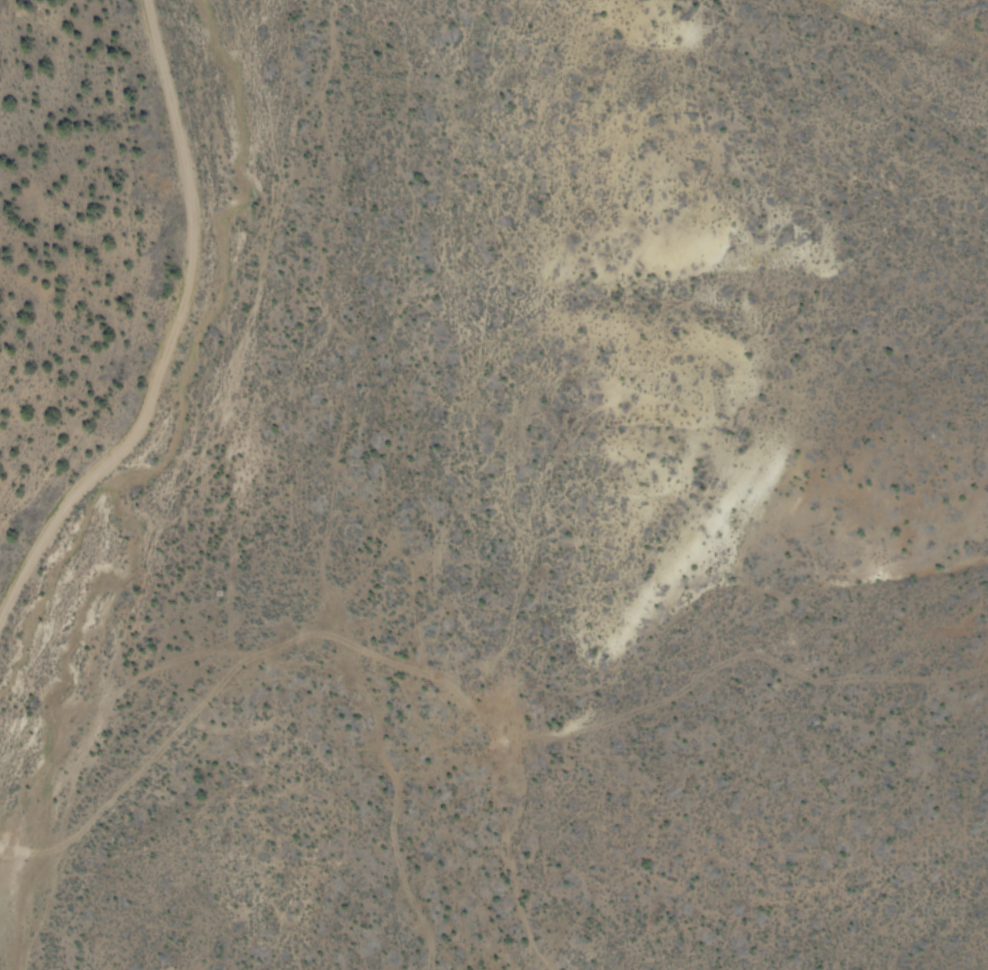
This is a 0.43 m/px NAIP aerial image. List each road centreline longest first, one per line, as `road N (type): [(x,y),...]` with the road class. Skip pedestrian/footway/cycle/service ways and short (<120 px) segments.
road 1 (residential): [(0,711),(51,561),(200,243),(173,0)]

